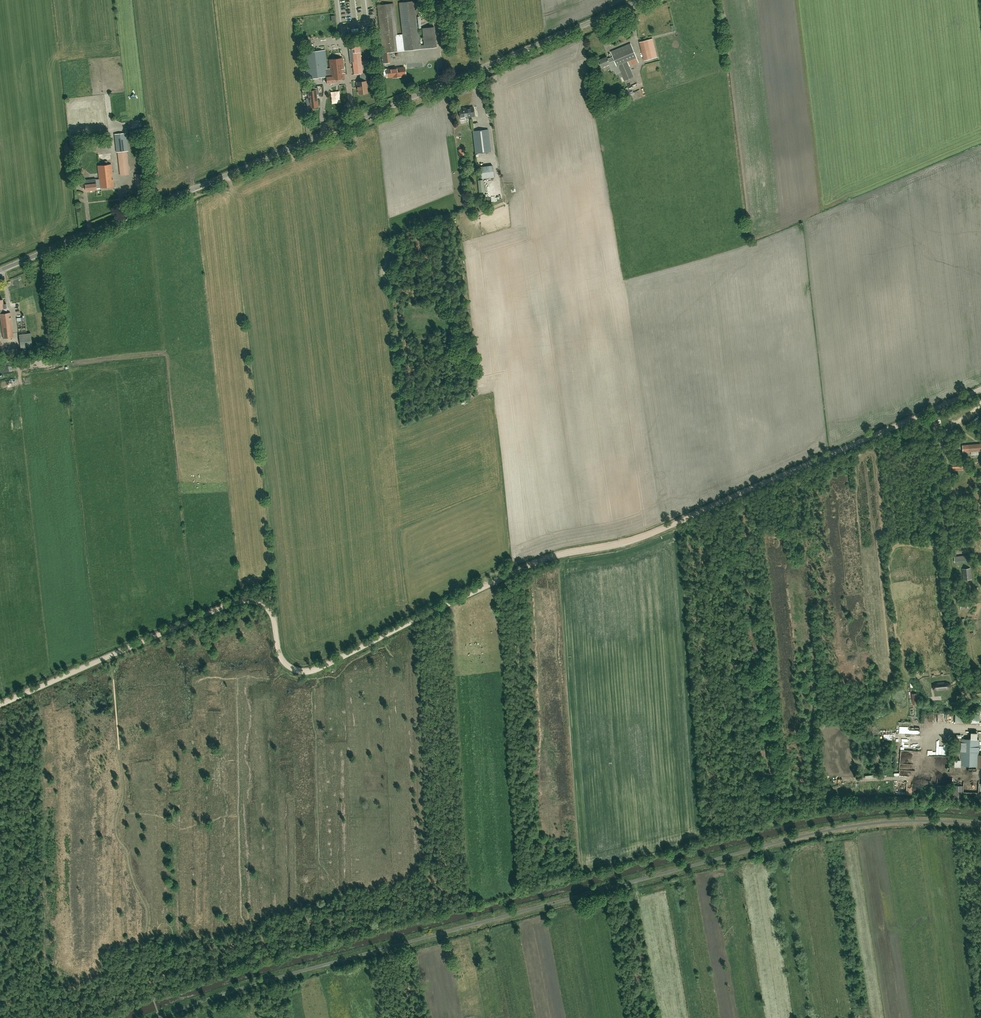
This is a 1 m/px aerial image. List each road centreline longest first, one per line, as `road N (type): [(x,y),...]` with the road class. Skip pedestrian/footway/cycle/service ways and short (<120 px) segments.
road 1 (track): [(980,388),(654,531),(531,561),(316,668),(285,662),(270,609),(247,596),(111,655)]
road 2 (track): [(160,1017),(813,833),(877,823),(980,825)]
road 3 (unclassified): [(0,270),(643,0)]
road 4 (track): [(111,655),(0,703)]

